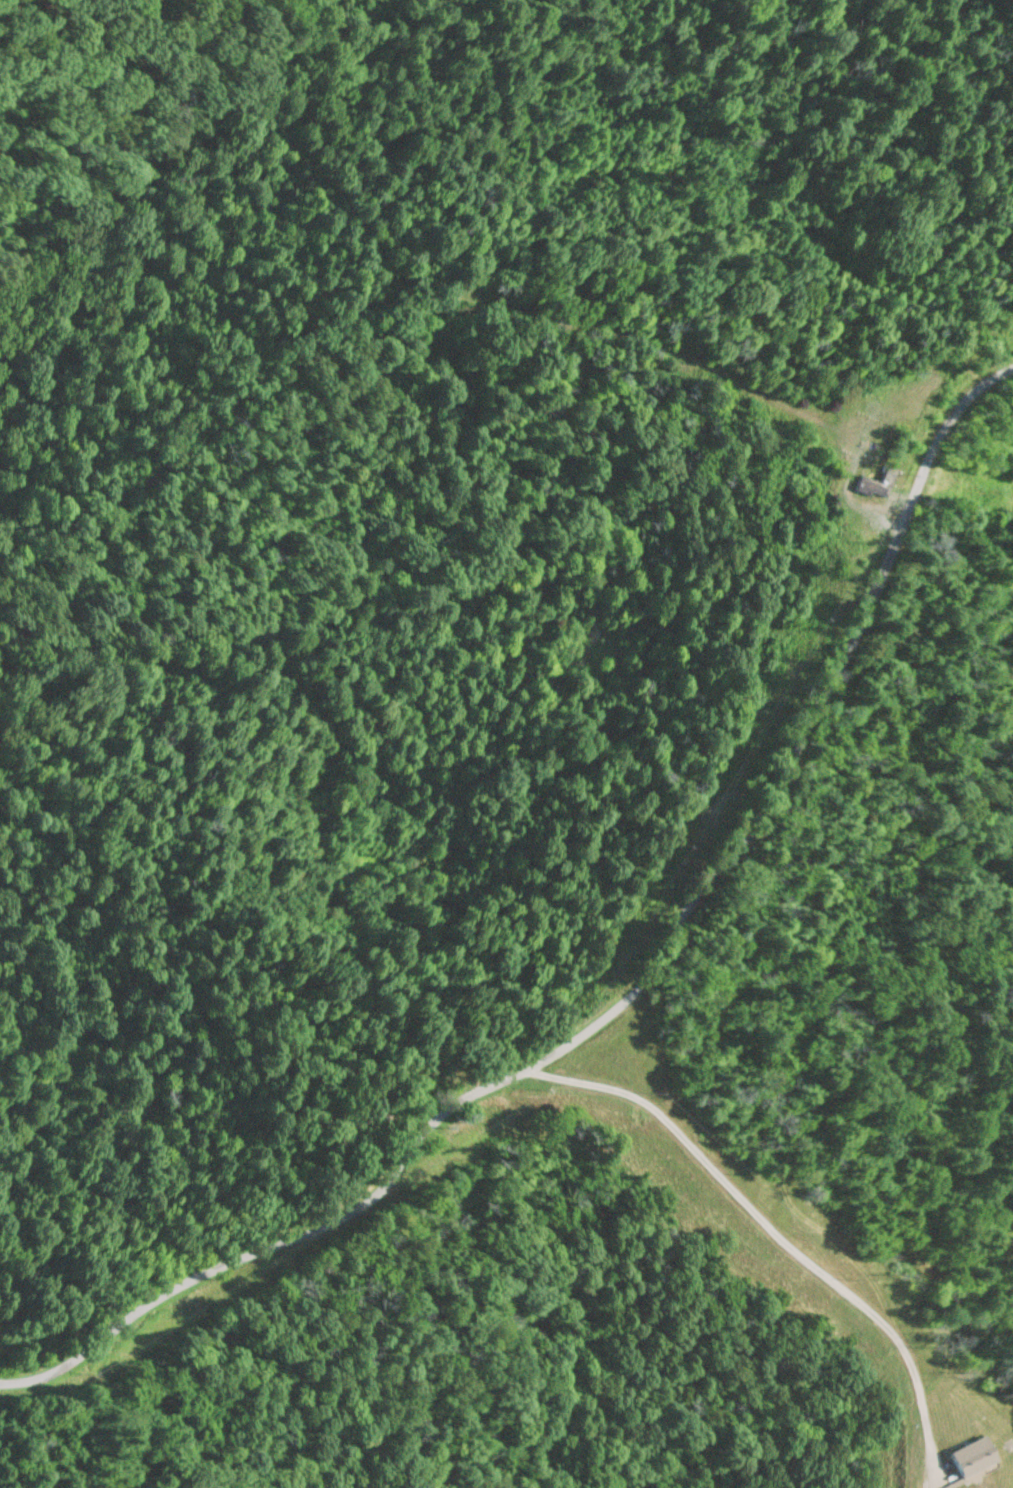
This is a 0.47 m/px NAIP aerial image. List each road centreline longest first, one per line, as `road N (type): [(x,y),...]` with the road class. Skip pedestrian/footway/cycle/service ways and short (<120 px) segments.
road 1 (residential): [(1012,362),(973,387),(935,436),(867,610),(777,793),(706,873),(643,979),(577,1036),(437,1110),(391,1178),(359,1208),(170,1286),(56,1368),(0,1380)]

